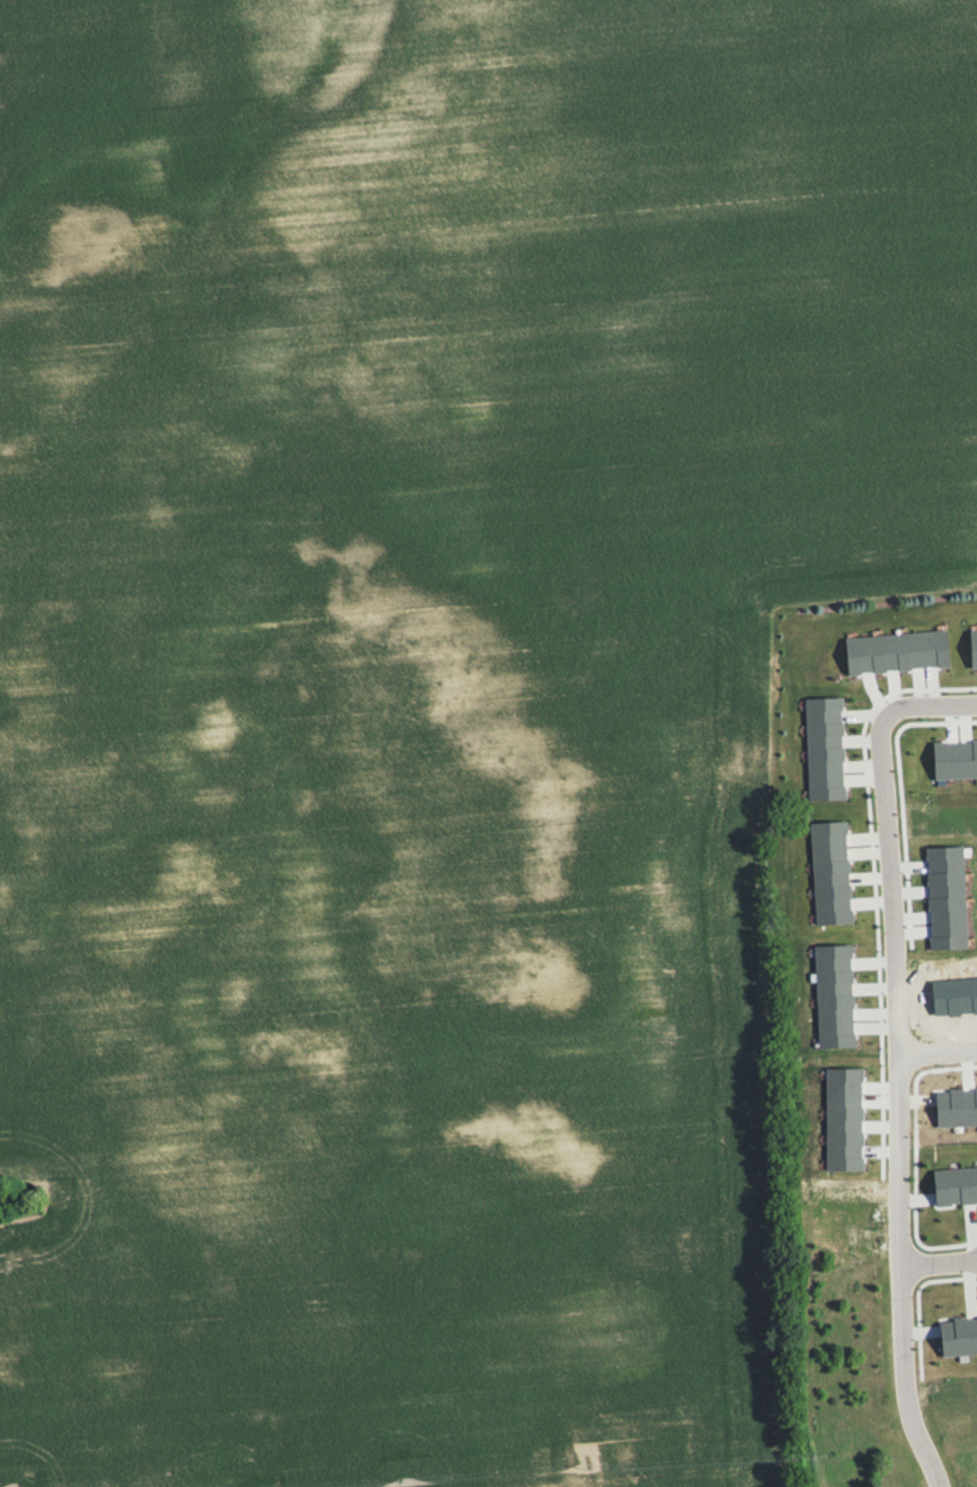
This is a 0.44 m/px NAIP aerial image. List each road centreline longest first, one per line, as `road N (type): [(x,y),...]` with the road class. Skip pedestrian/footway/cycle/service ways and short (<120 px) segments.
road 1 (residential): [(939,1486),(903,1391),(899,1055),(877,741),(888,714),(902,705),(976,703)]

